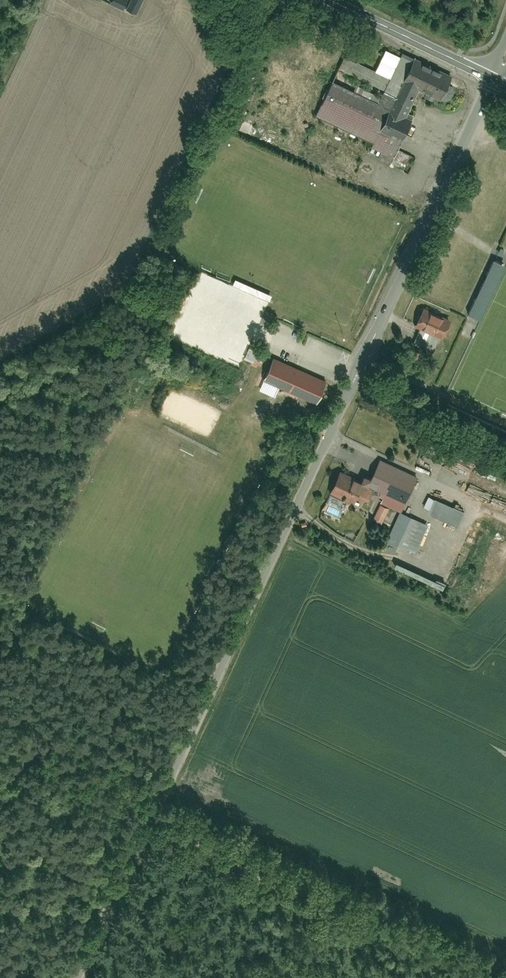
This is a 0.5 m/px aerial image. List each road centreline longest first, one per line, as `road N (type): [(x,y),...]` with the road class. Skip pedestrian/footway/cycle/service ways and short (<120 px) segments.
road 1 (residential): [(78,977),(494,79)]
road 2 (secondary): [(494,79),(328,0)]

